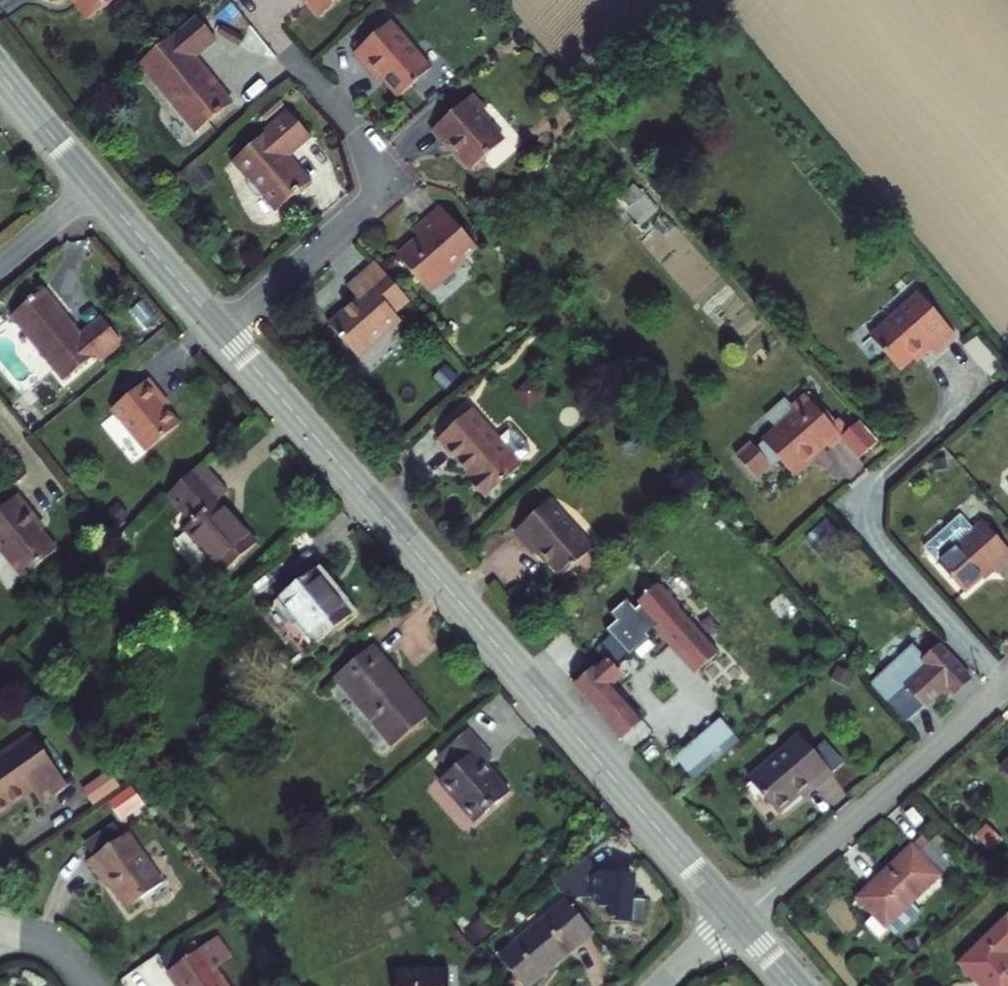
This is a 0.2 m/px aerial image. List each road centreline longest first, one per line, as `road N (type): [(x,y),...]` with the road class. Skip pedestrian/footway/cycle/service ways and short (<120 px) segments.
road 1 (secondary): [(737,920),(223,333)]
road 2 (residential): [(223,333),(396,183),(298,64)]
road 3 (residential): [(1007,679),(737,920)]
road 4 (secondary): [(223,333),(97,188)]
road 5 (secondary): [(97,188),(0,72)]
road 6 (residential): [(97,188),(0,267)]

